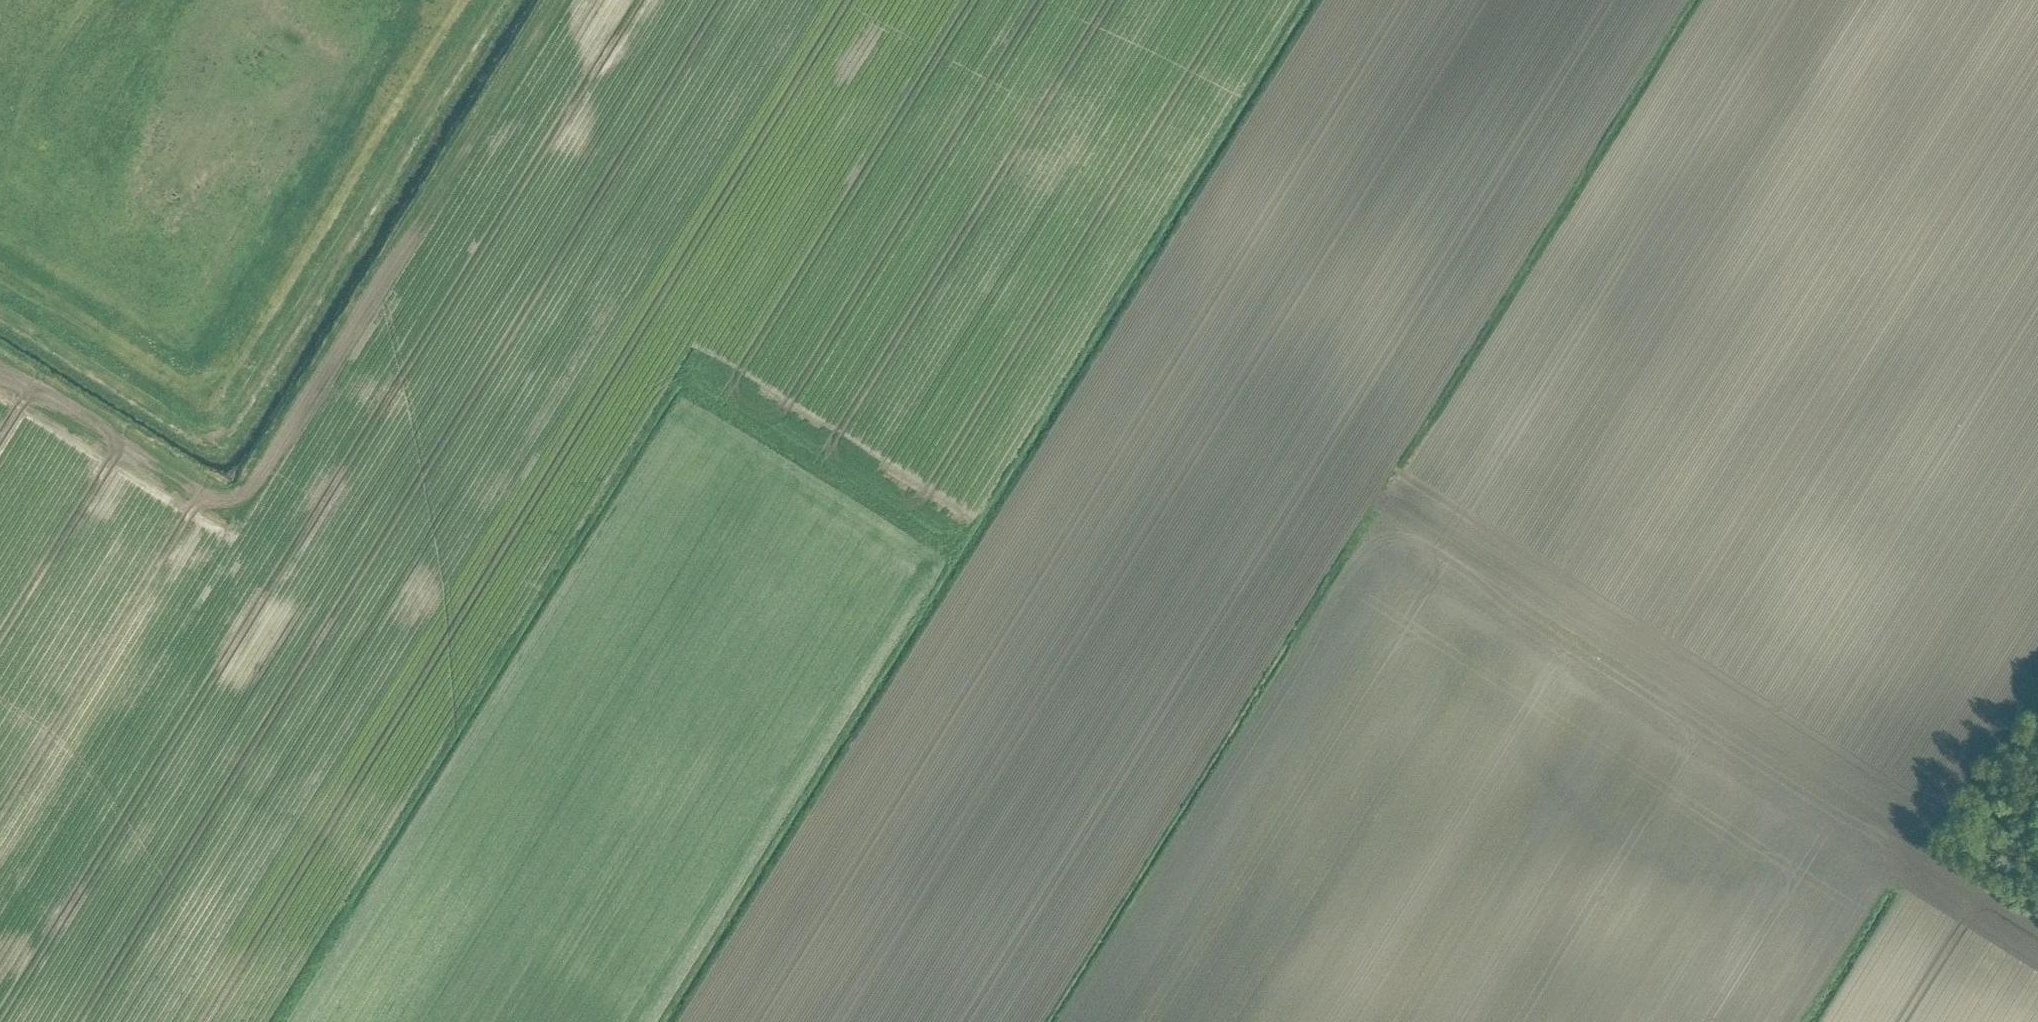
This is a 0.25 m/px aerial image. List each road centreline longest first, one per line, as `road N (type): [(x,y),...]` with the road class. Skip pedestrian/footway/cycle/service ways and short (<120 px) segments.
road 1 (track): [(496,0),(218,436),(188,431),(0,316)]

